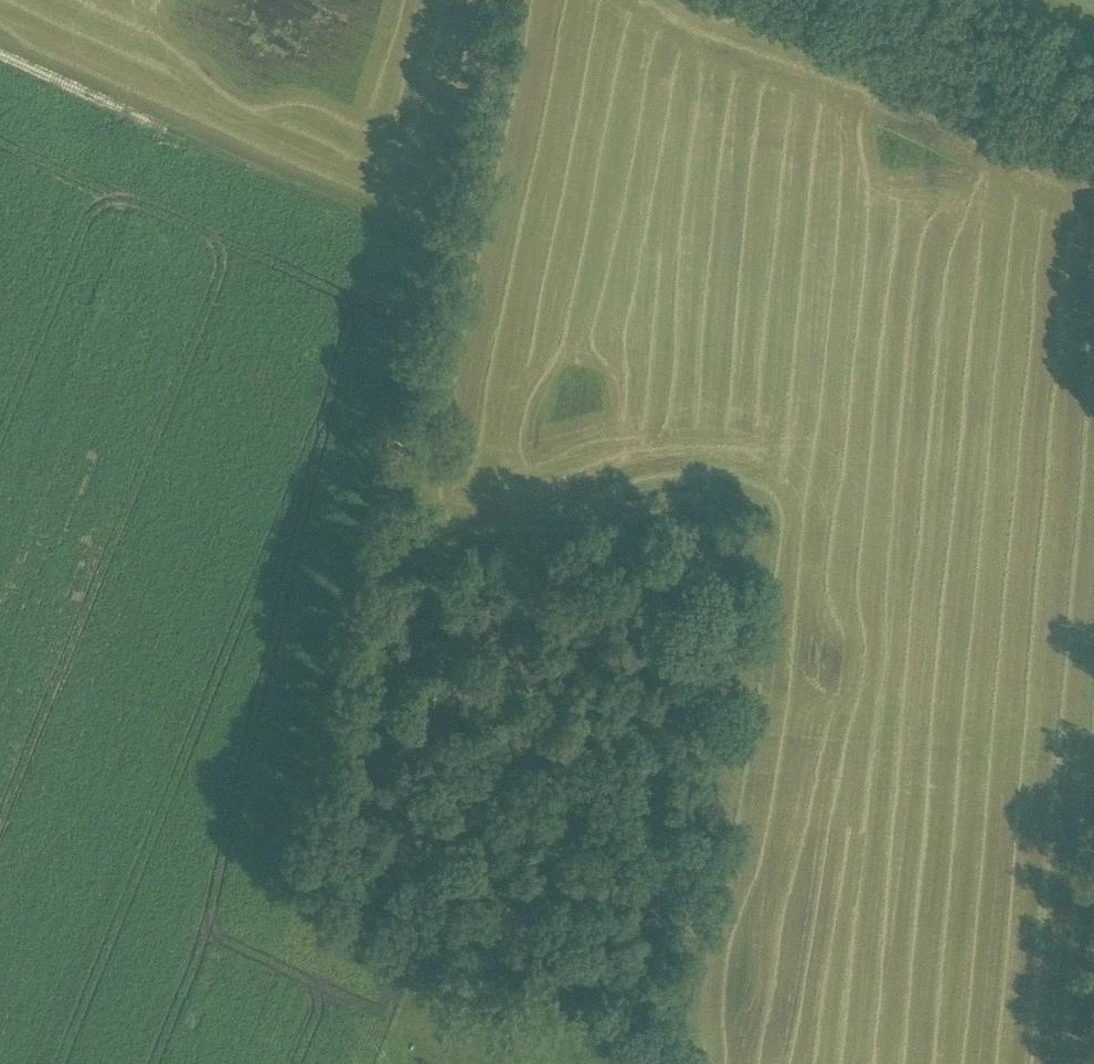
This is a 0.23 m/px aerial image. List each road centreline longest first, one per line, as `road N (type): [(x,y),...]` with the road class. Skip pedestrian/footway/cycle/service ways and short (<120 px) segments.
road 1 (track): [(1093,93),(896,0)]

